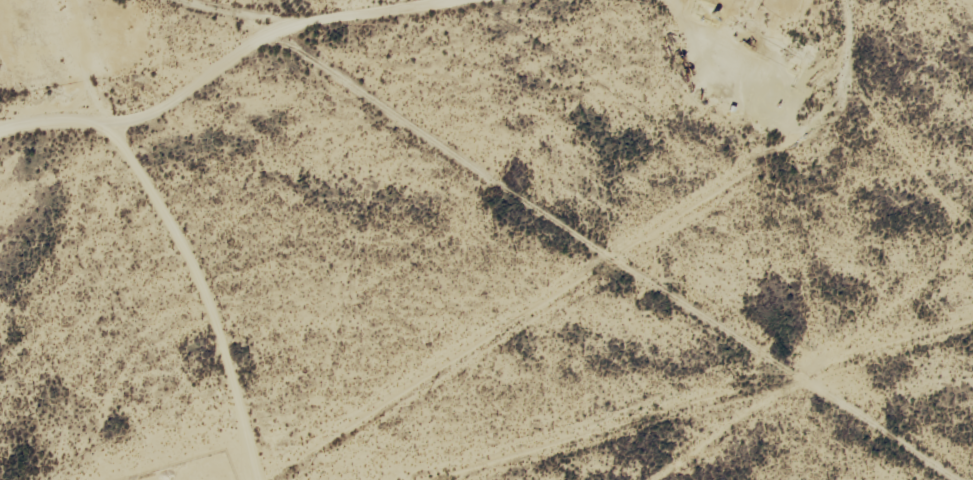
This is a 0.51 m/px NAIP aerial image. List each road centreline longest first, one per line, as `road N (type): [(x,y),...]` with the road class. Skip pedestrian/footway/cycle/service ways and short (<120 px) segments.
road 1 (track): [(905,479),(533,232),(320,108),(281,48),(0,37)]
road 2 (track): [(780,0),(281,48)]
road 3 (track): [(246,479),(216,372),(72,38)]

